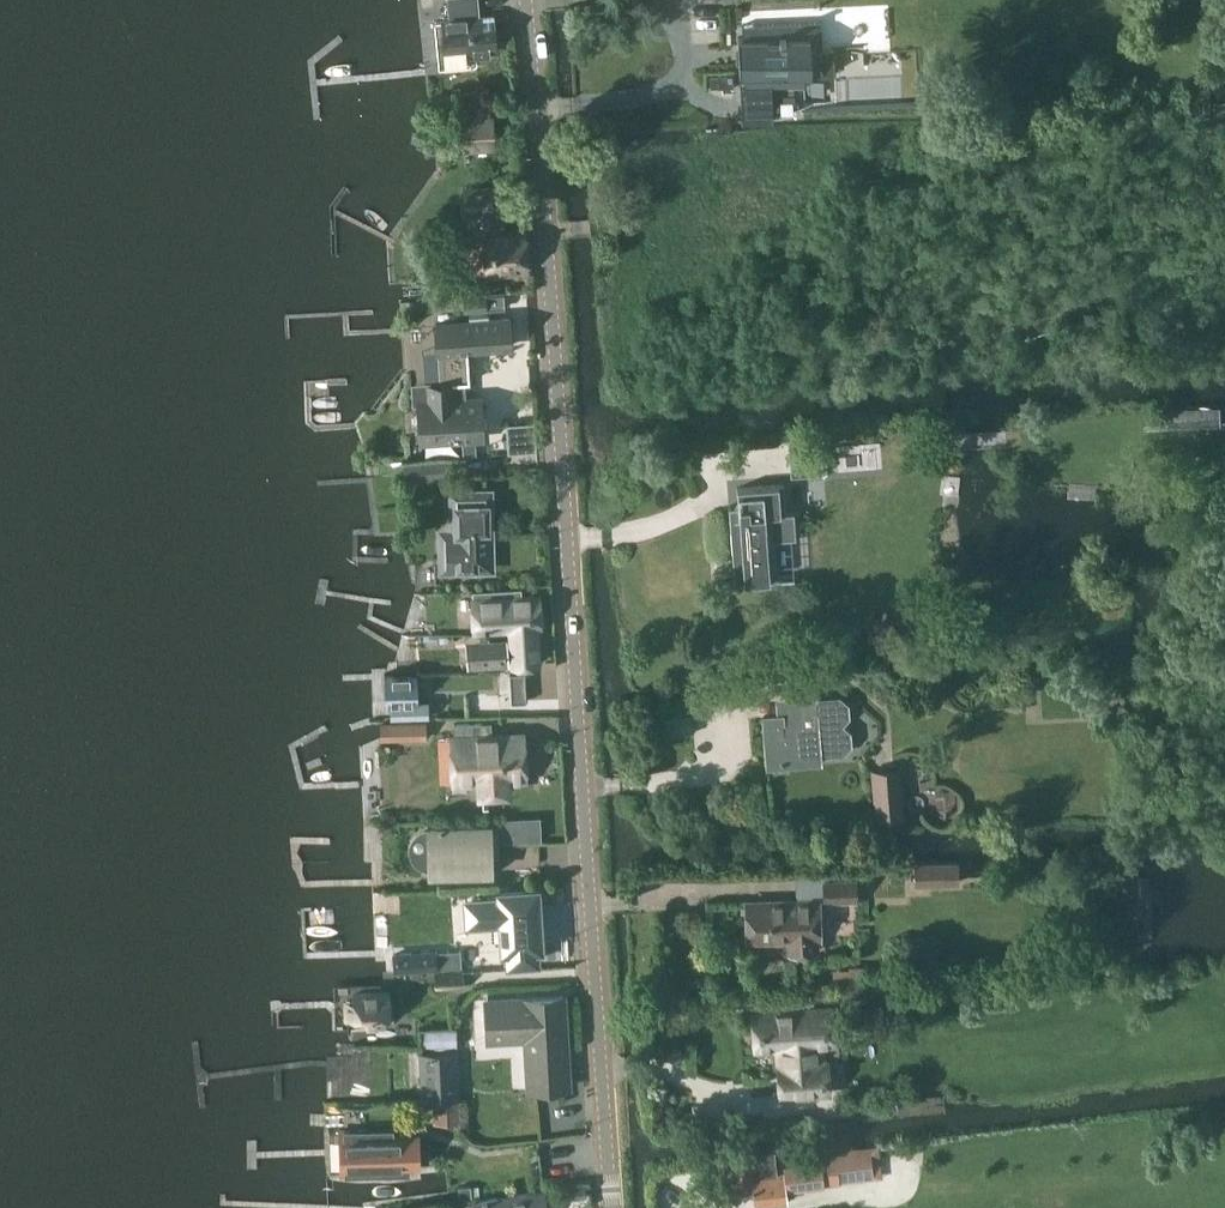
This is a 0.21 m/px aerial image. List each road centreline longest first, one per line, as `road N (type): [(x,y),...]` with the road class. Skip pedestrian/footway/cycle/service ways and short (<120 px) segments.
road 1 (tertiary): [(612,1207),(528,0)]

